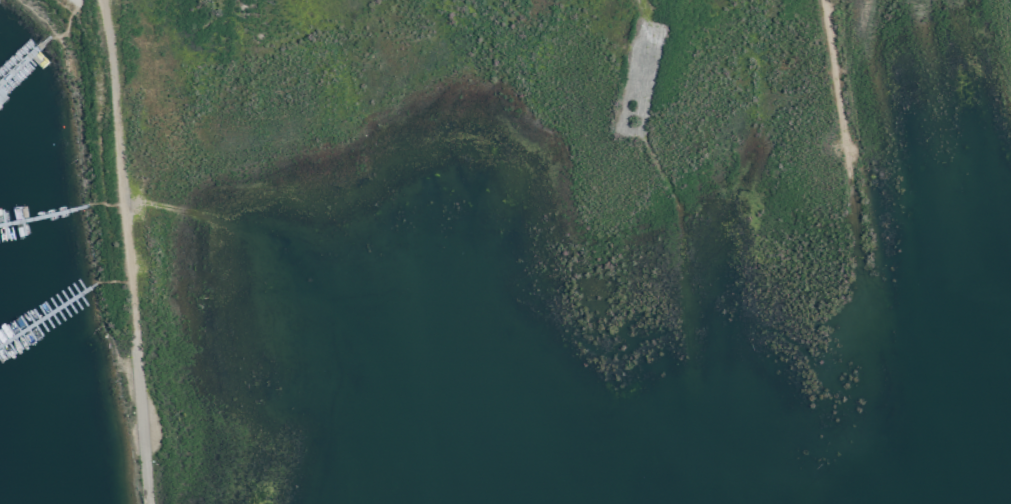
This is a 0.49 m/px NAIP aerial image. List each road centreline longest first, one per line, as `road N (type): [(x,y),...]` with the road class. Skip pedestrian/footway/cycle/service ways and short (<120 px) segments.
road 1 (residential): [(105,0),(149,503)]
road 2 (track): [(825,0),(869,295),(857,335)]

